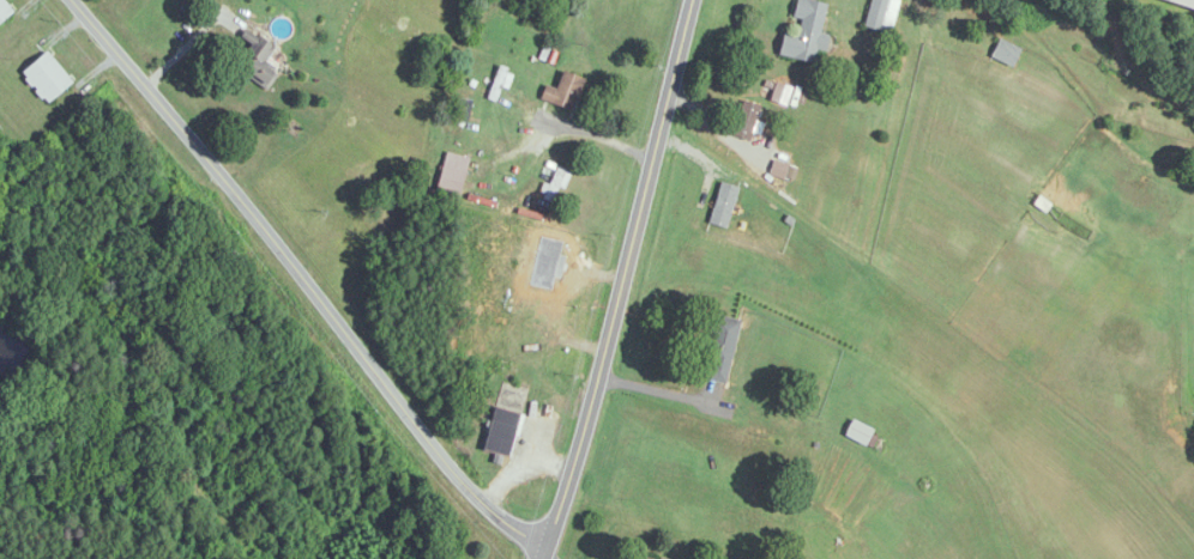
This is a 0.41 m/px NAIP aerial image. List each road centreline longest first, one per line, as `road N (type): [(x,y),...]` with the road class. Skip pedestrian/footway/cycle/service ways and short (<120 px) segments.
road 1 (residential): [(550,548),(448,461),(71,0)]
road 2 (secondary): [(546,558),(583,451),(694,0)]

